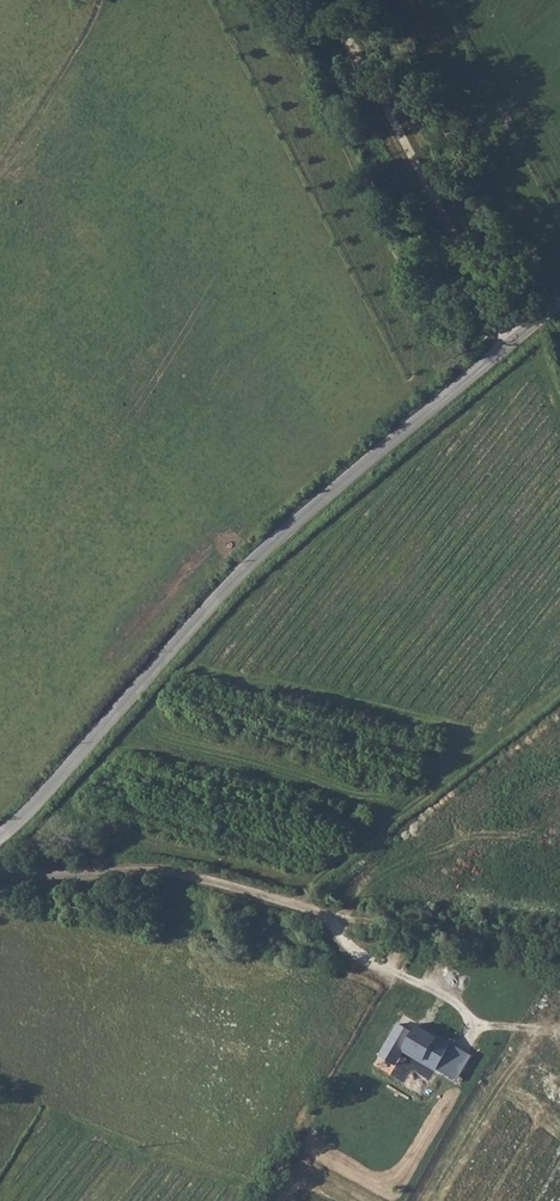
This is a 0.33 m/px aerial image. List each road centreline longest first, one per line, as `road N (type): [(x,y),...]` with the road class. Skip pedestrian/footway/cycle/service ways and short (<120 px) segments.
road 1 (unclassified): [(0,832),(64,777),(250,563),(516,339)]
road 2 (track): [(0,871),(167,874),(360,923),(559,942)]
road 3 (residential): [(338,0),(516,339)]

